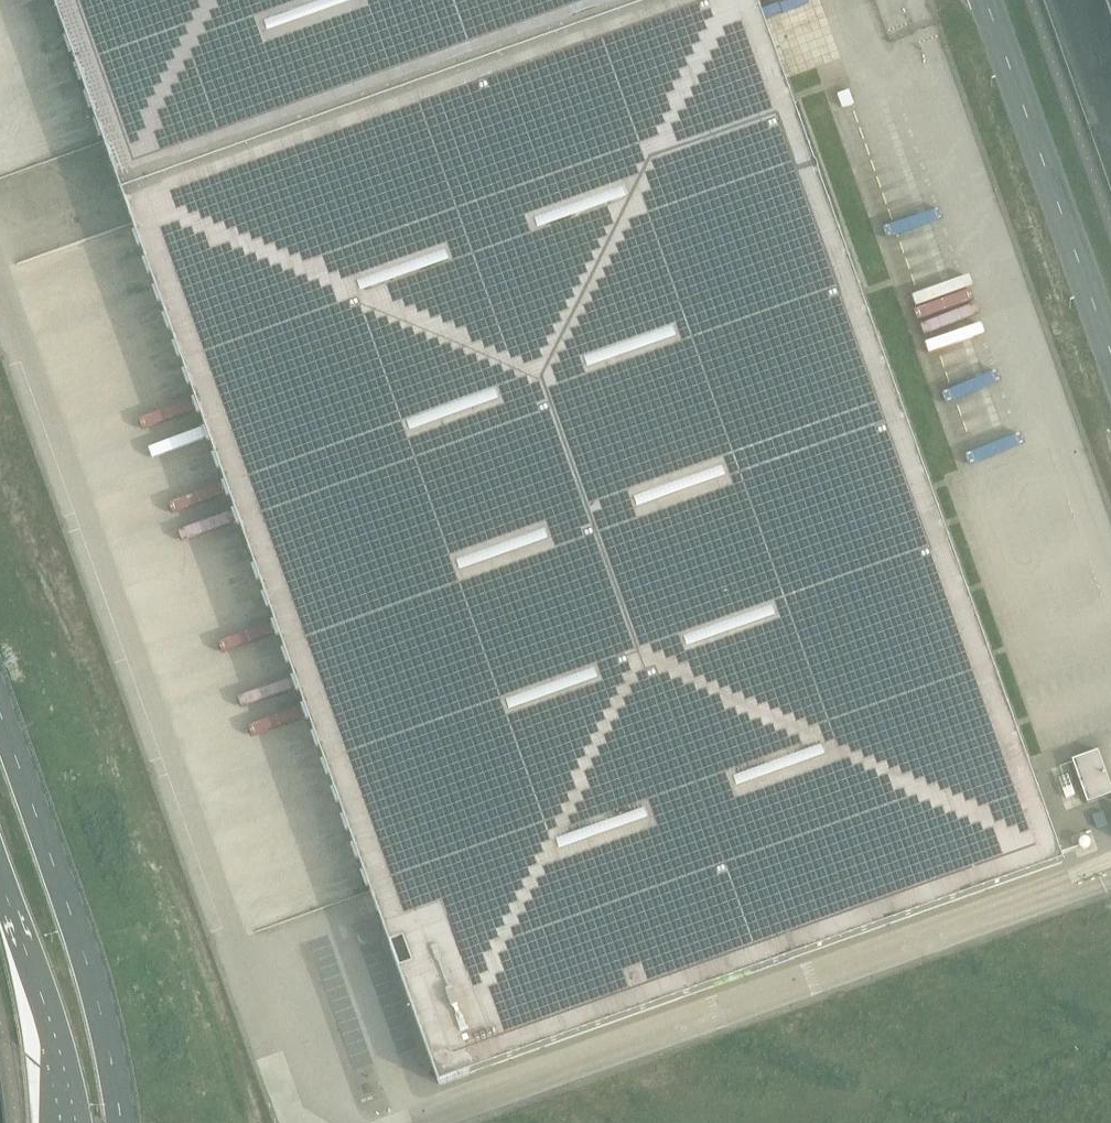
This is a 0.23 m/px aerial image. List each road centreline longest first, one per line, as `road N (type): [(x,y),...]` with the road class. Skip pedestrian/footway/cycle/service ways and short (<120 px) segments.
road 1 (tertiary): [(123,1122),(111,1038),(0,708)]
road 2 (unclassified): [(986,0),(1110,351)]
road 3 (tertiary): [(0,886),(42,1001),(63,1122)]

